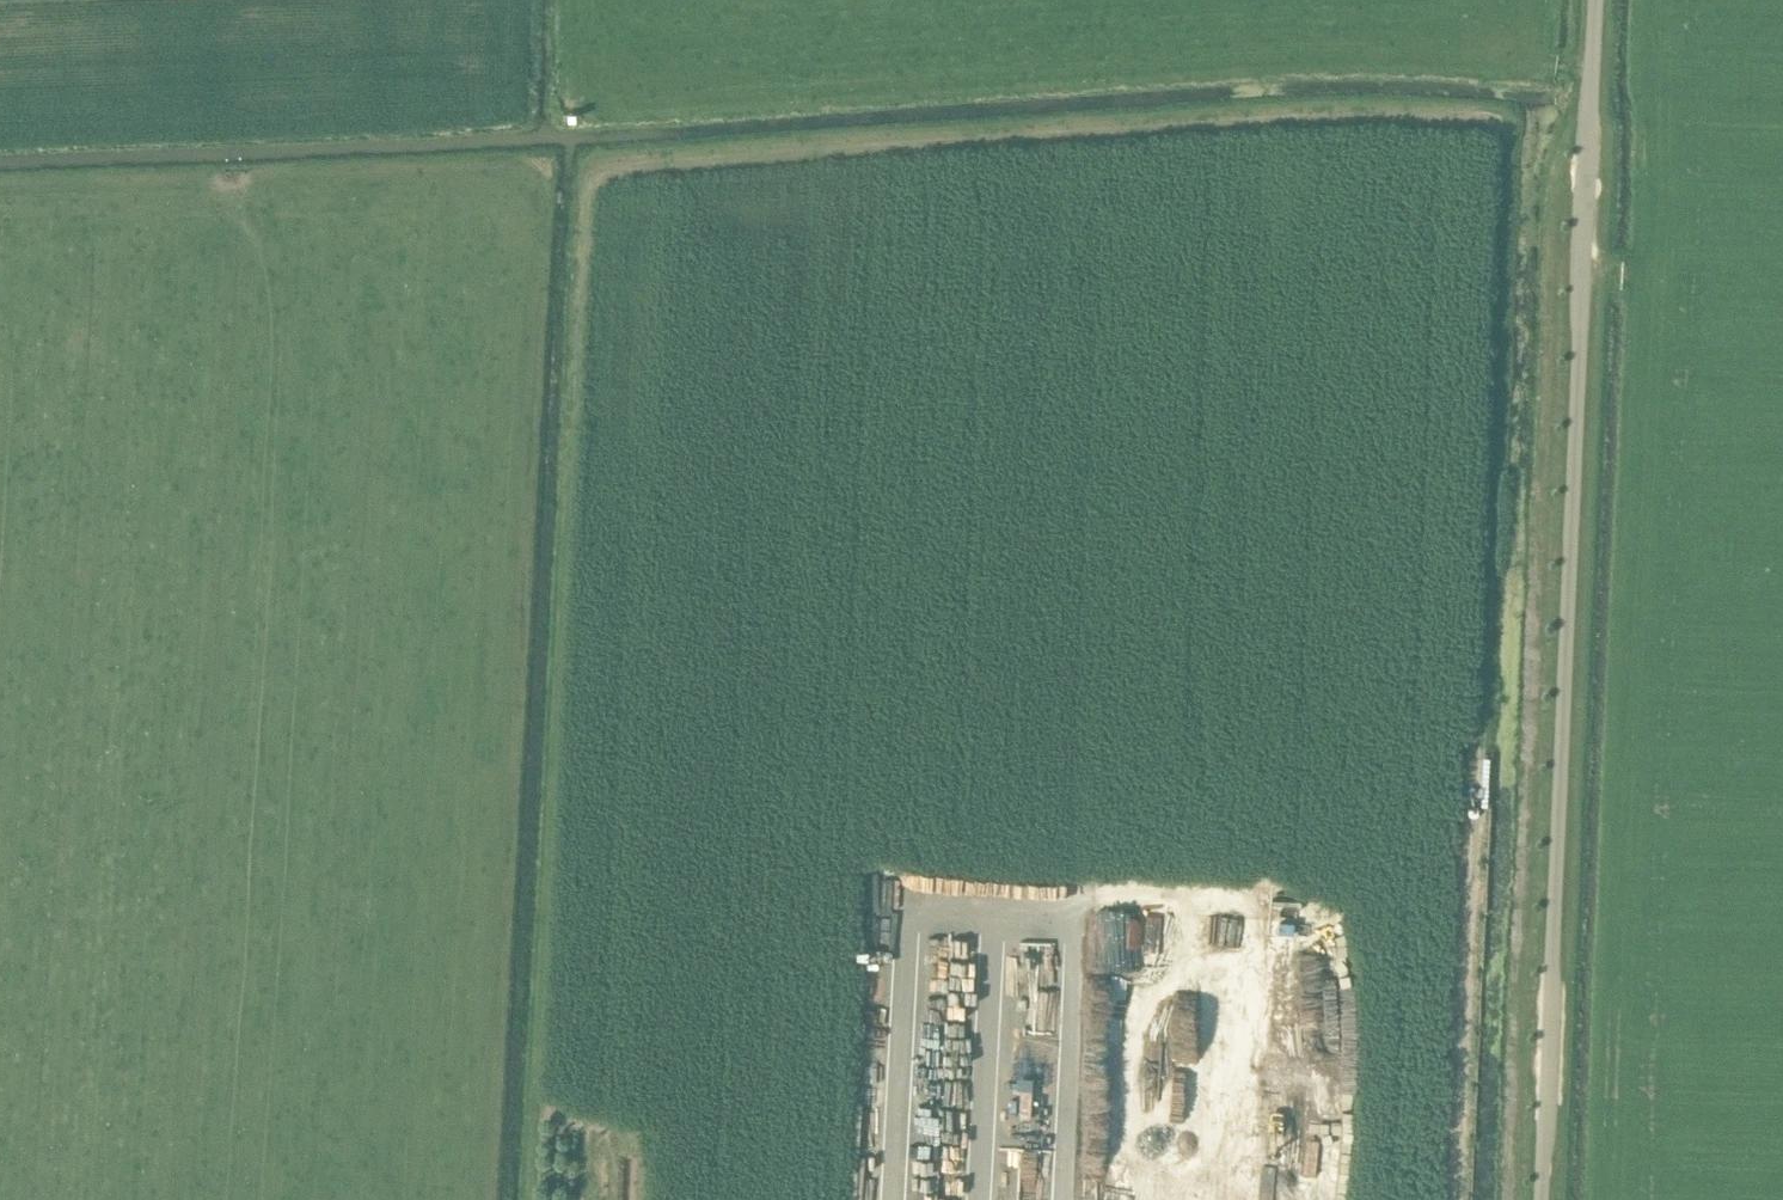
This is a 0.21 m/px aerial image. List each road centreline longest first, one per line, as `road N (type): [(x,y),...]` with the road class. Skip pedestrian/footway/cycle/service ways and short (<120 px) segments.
road 1 (unclassified): [(1543,1199),(1597,0)]

